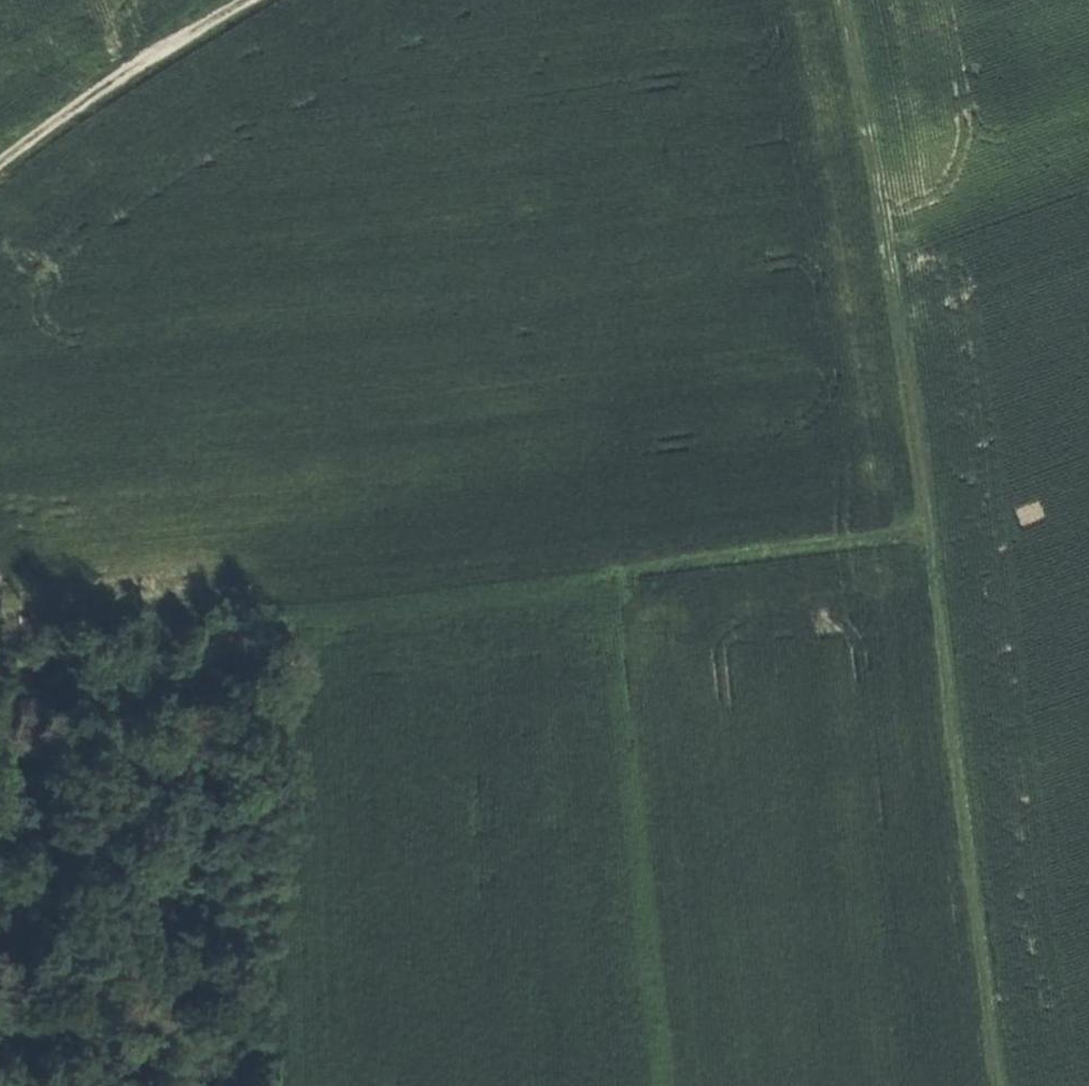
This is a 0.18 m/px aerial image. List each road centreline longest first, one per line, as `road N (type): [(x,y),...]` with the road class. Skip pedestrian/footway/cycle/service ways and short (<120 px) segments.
road 1 (track): [(853,0),(905,235),(1017,1085)]
road 2 (track): [(250,0),(0,157)]

